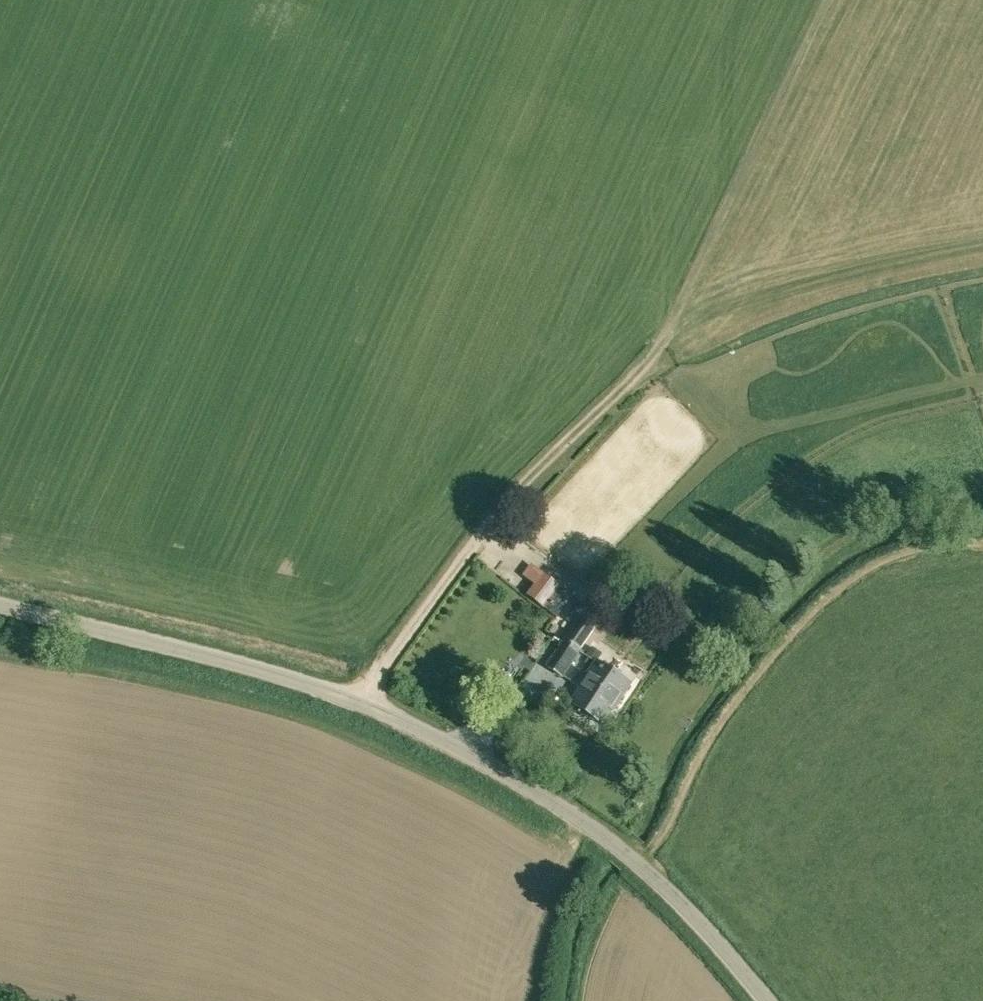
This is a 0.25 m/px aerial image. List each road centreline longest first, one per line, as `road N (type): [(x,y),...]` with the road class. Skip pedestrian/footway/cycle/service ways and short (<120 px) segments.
road 1 (unclassified): [(768,1000),(626,851),(370,707),(251,669),(0,608)]

